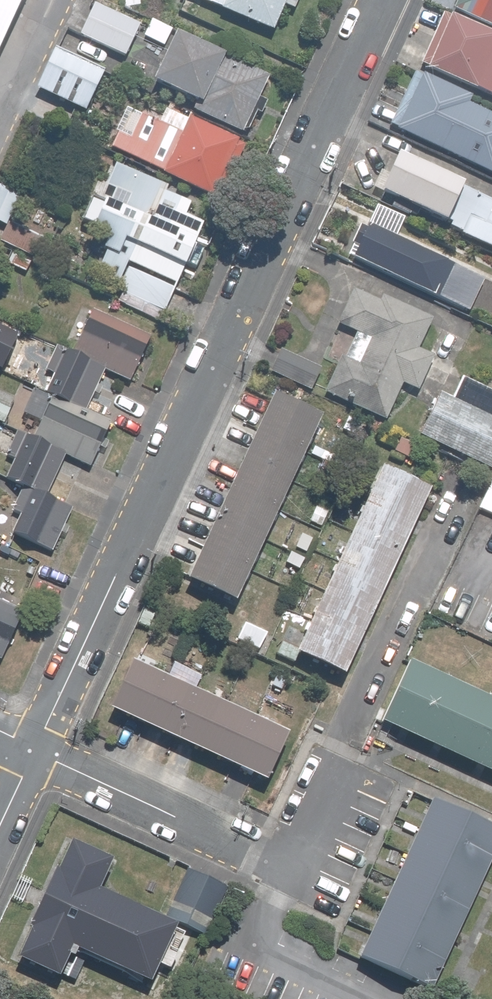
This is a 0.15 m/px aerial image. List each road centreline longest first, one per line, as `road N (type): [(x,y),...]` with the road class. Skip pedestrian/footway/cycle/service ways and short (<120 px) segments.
road 1 (residential): [(383,0),(40,750)]
road 2 (residential): [(40,750),(247,846)]

